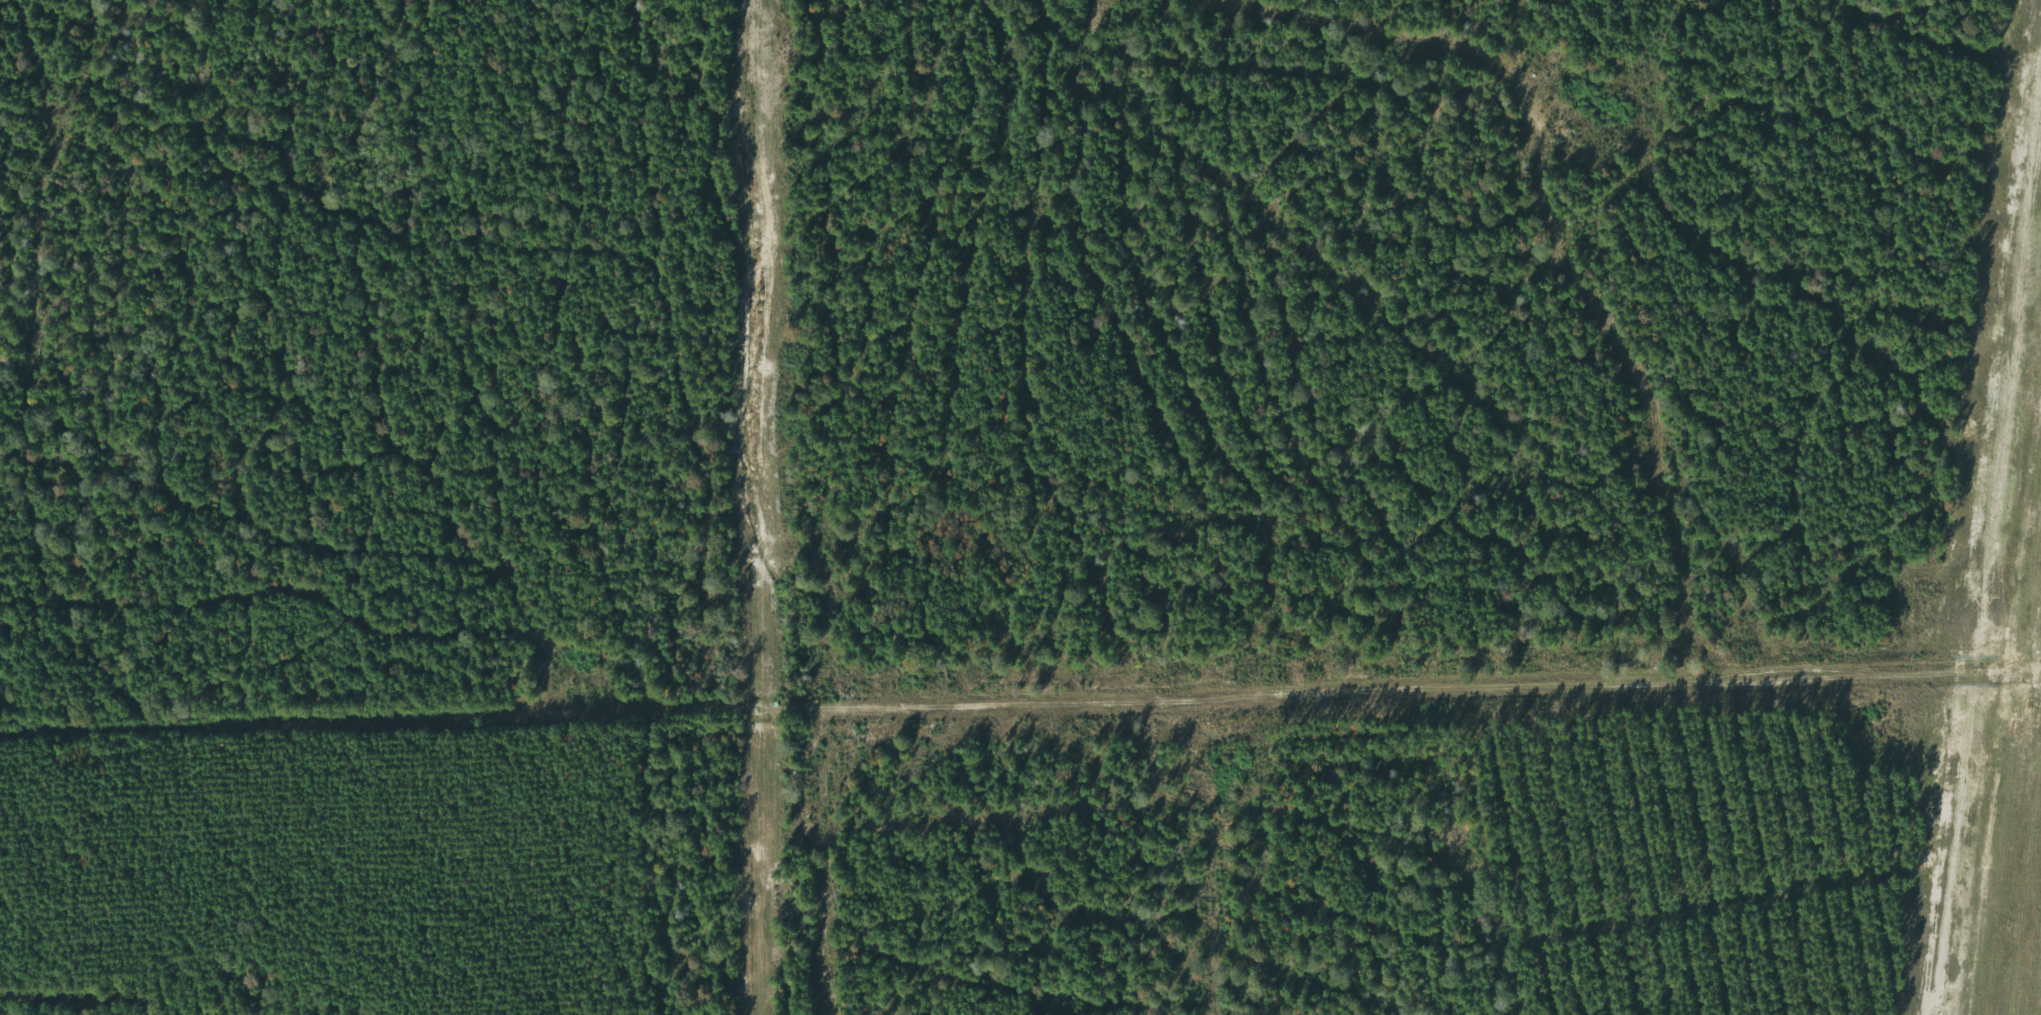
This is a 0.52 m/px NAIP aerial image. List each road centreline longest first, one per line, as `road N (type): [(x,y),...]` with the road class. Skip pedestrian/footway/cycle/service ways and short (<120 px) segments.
road 1 (residential): [(2040,655),(0,714)]

